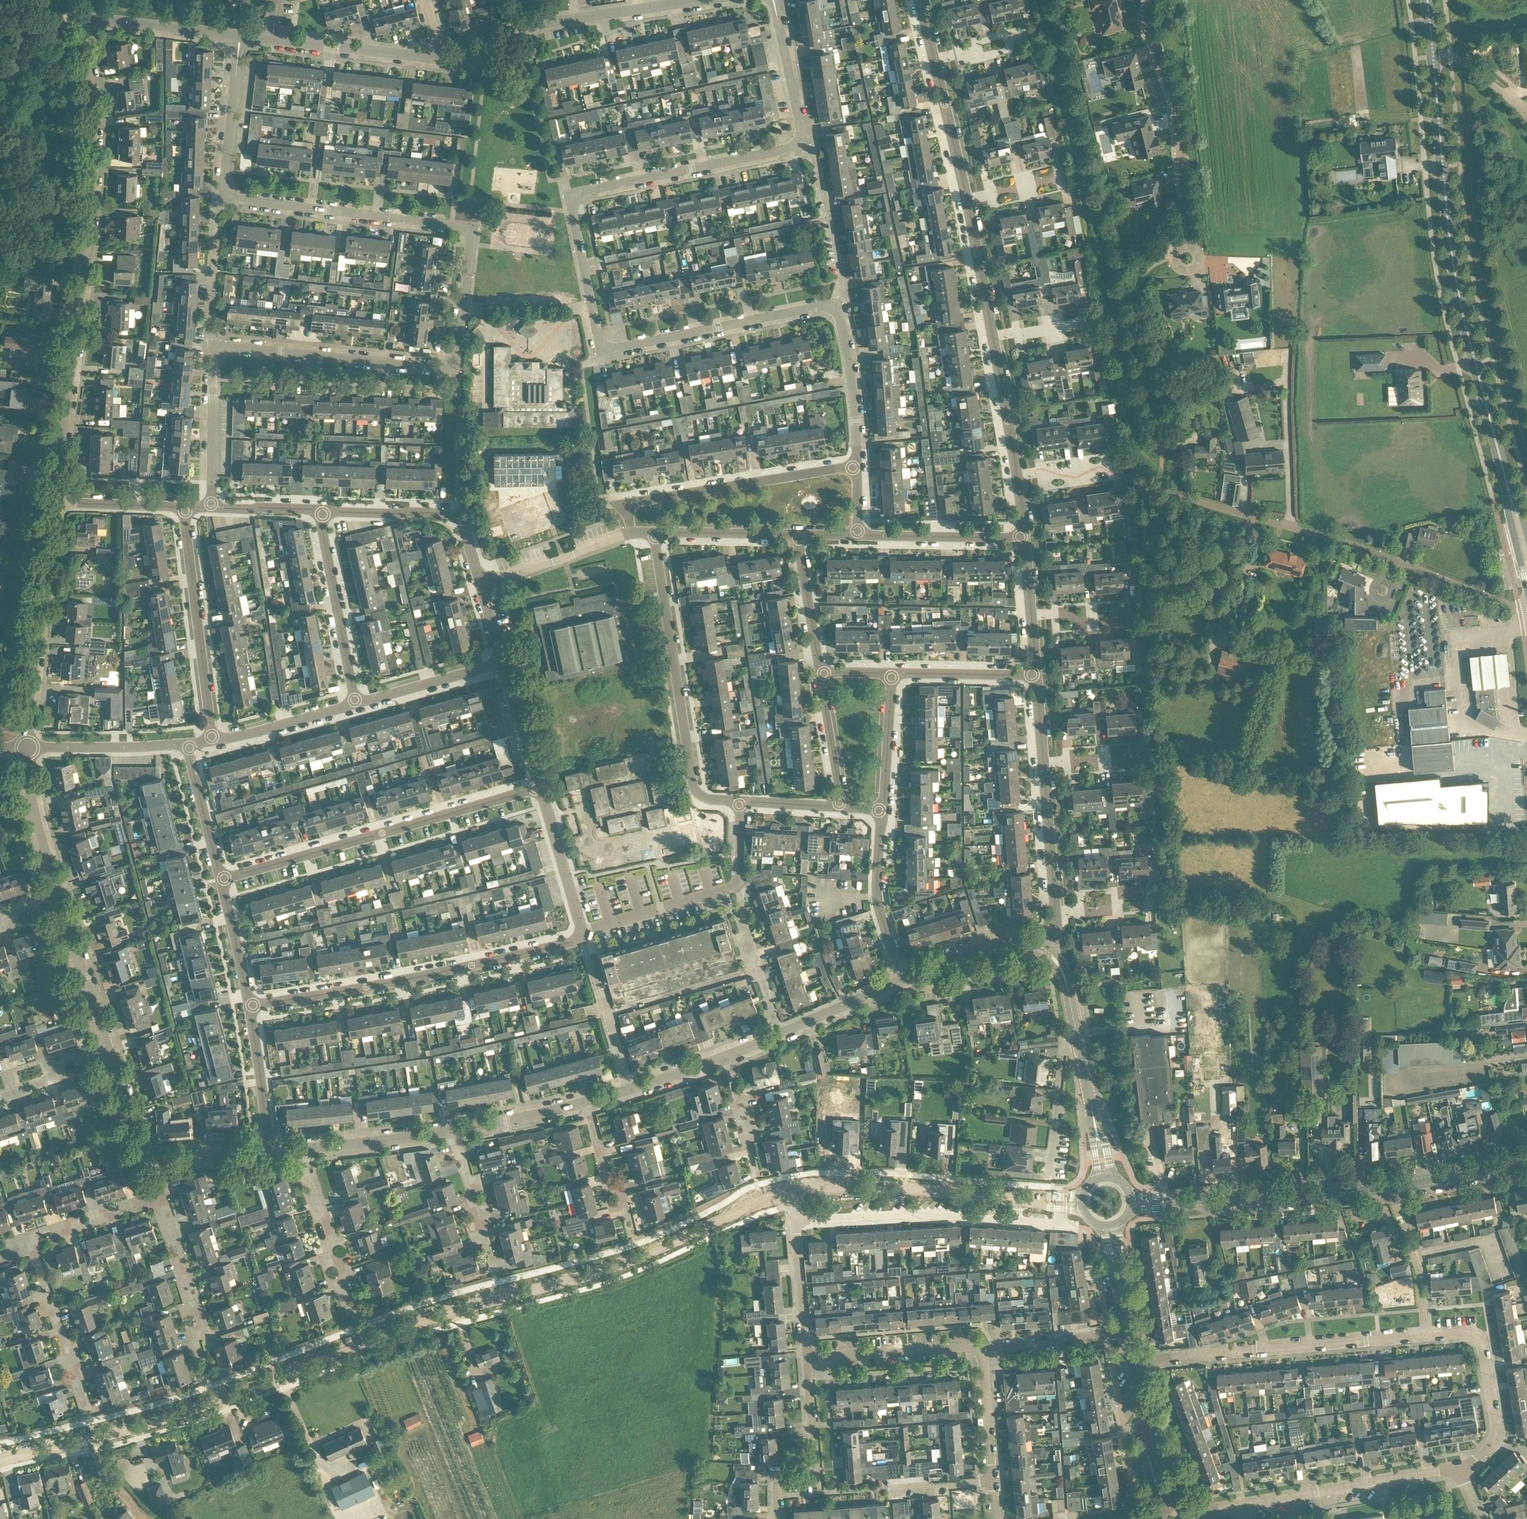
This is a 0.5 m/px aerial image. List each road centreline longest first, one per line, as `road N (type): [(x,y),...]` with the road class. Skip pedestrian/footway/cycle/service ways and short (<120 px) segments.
road 1 (residential): [(858,466),(841,306),(603,354),(571,195),(794,152),(805,141),(773,0)]
road 2 (tertiary): [(0,1462),(169,1418),(405,1326),(609,1269),(792,1196)]
road 3 (residential): [(212,344),(447,365),(457,355),(473,232),(464,223),(226,199)]
road 4 (unclassified): [(48,506),(82,192),(86,25)]
road 5 (tertiary): [(1511,498),(1459,291),(1435,52)]
road 6 (residential): [(1192,496),(1350,544),(1526,611)]
road 7 (residential): [(251,1006),(581,939)]
road 8 (residential): [(221,873),(540,786)]
road 9 (residential): [(738,802),(694,789),(655,533)]
road 10 (residential): [(1132,1365),(1425,1339)]
road 11 (residential): [(1189,1518),(1462,1470)]
road 12 (residential): [(632,533),(625,503),(858,466)]
road 13 (residential): [(795,1223),(895,1215),(1037,1221),(1039,1204)]
road 14 (residential): [(1190,243),(1181,127),(1150,33),(1153,0)]
road 15 (tertiary): [(792,1196),(1039,1204)]
road 16 (unclassified): [(25,749),(48,506)]
road 17 (residential): [(212,741),(184,507)]
road 18 (tertiary): [(1184,1203),(1389,1186)]
road 19 (residential): [(481,585),(453,517),(321,511)]
road 20 (residential): [(1462,1470),(1491,1444),(1484,1352),(1463,1335),(1425,1339)]
road 21 (residential): [(321,511),(356,703)]
road 22 (residential): [(778,1518),(781,1478),(814,1464),(806,1358)]
road 23 (residential): [(85,1411),(31,1241)]
road 24 (residential): [(806,1358),(982,1346)]
road 25 (residential): [(903,980),(876,907),(882,811)]
road 26 (residential): [(348,1313),(301,1149)]
road 27 (residential): [(1060,1185),(1059,1072),(1073,1020)]
road 28 (residential): [(1023,537),(858,534)]
road 29 (residential): [(435,59),(272,40)]
road 30 (residential): [(226,199),(240,36)]
road 31 (residential): [(25,749),(188,744)]
road 32 (residential): [(210,507),(212,344)]
road 33 (unclassified): [(108,1053),(59,899)]
road 34 (residential): [(582,930),(735,884)]
road 35 (residential): [(632,533),(481,585)]
road 36 (residential): [(629,1091),(581,939)]
road 37 (residential): [(1425,1339),(1418,1270),(1389,1186)]
road 38 (residential): [(780,1034),(735,884)]
road 39 (residential): [(240,36),(107,18),(86,25)]
road 40 (unclassified): [(454,1133),(301,1149)]
road 41 (unclassified): [(59,899),(25,749)]
road 42 (residential): [(356,703),(503,663)]
road 43 (residential): [(577,19),(530,27),(475,60),(435,59)]
road 44 (residential): [(212,344),(215,208),(226,199)]
road 45 (residential): [(582,930),(540,786)]
road 46 (unclassified): [(1057,911),(1043,762)]
road 47 (residential): [(212,741),(356,703)]
road 48 (unclassified): [(1044,950),(996,943),(903,980)]
road 49 (residential): [(982,1346),(1128,1332)]
road 50 (residential): [(270,1150),(251,1006)]
road 51 (residential): [(1172,1499),(1152,1479),(1132,1365)]
road 52 (residential): [(1036,673),(893,673)]
road 53 (residential): [(797,535),(655,533)]
road 54 (residential): [(201,1340),(158,1205)]
road 55 (unclassified): [(992,337),(967,198)]
road 56 (unclassified): [(967,198),(935,61)]
road 57 (residential): [(821,673),(797,535)]
road 58 (unclassified): [(1016,475),(992,337)]
road 59 (tertiary): [(1389,1186),(1526,1157)]
road 60 (residential): [(494,1266),(454,1133)]
road 61 (residential): [(882,811),(893,673)]
road 62 (residential): [(1057,911),(1115,913),(1114,891),(1147,889),(1151,913)]
road 63 (residential): [(992,1483),(982,1346)]
road 64 (unclassified): [(587,1103),(454,1133)]
road 65 (residential): [(251,1006),(221,873)]
road 66 (residential): [(184,507),(48,506)]
road 67 (unclassified): [(156,1171),(144,1169),(125,1140),(108,1053)]
road 68 (residential): [(806,1358),(795,1223)]
road 69 (residential): [(840,807),(821,673)]
road 70 (unclassified): [(903,980),(780,1034)]
road 71 (residential): [(221,873),(188,744)]
road 72 (residential): [(31,1241),(158,1205)]
road 73 (residential): [(706,0),(577,19)]
road 74 (residential): [(540,786),(503,663)]
road 75 (residential): [(757,1179),(727,1056)]
road 76 (residential): [(0,1104),(51,1089),(58,1073),(108,1053)]

